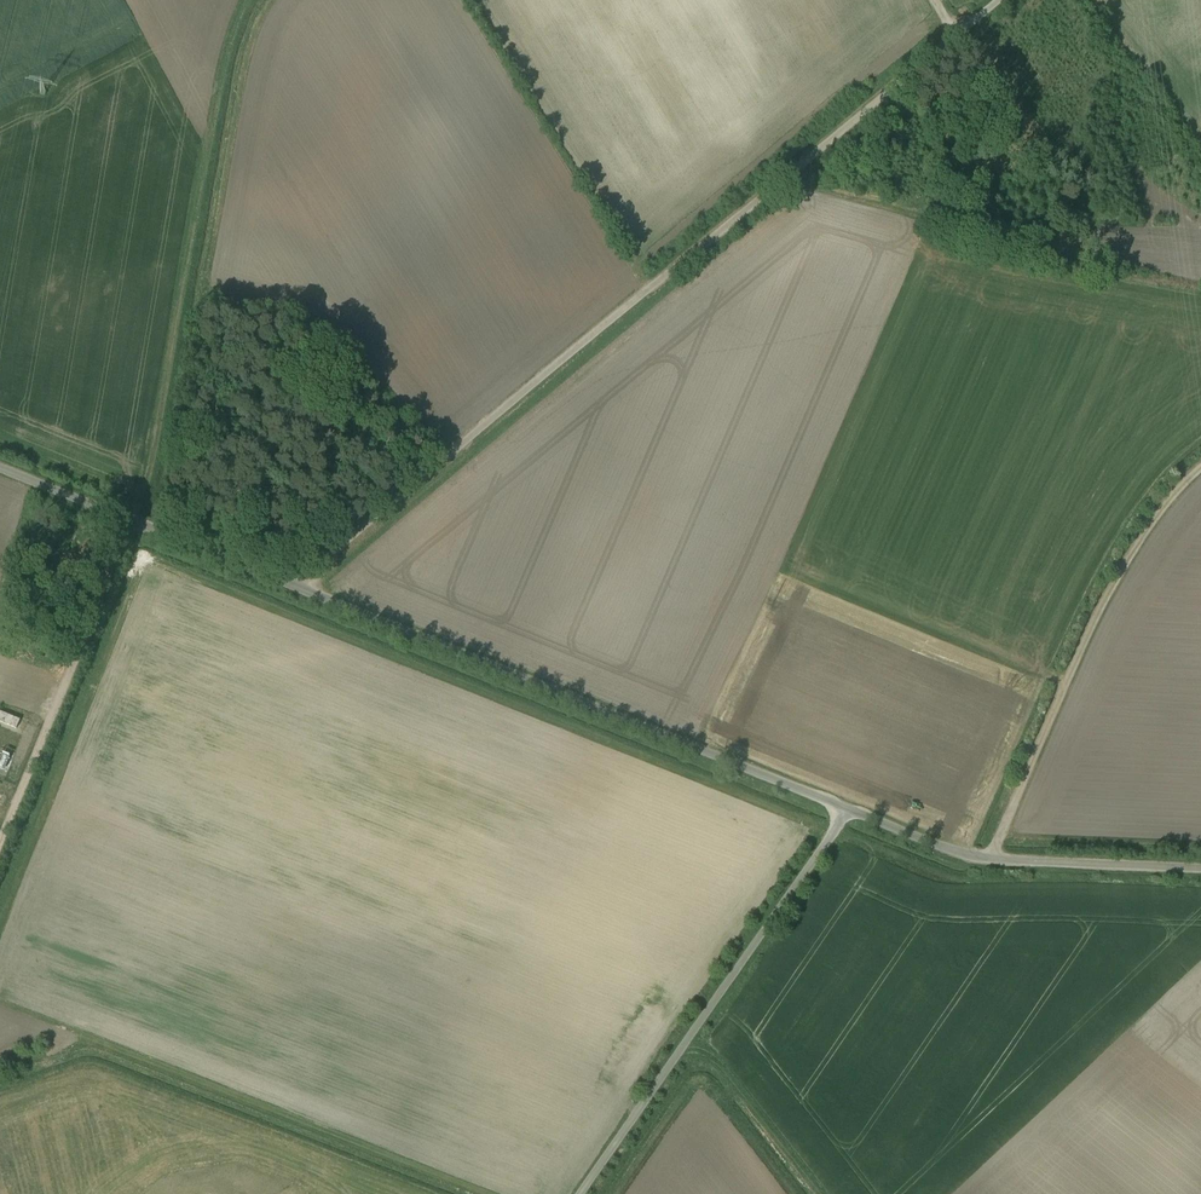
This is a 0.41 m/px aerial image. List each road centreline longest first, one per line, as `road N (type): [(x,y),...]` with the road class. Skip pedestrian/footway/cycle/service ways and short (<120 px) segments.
road 1 (unclassified): [(297,587),(1009,0)]
road 2 (unclassified): [(847,809),(297,587)]
road 3 (unclassified): [(582,1193),(847,809)]
road 4 (track): [(1200,459),(1137,533),(1093,615),(993,860)]
road 5 (unclassified): [(1200,868),(972,859),(847,809)]
road 6 (track): [(132,521),(0,843)]
road 7 (unclassified): [(297,587),(0,468)]

